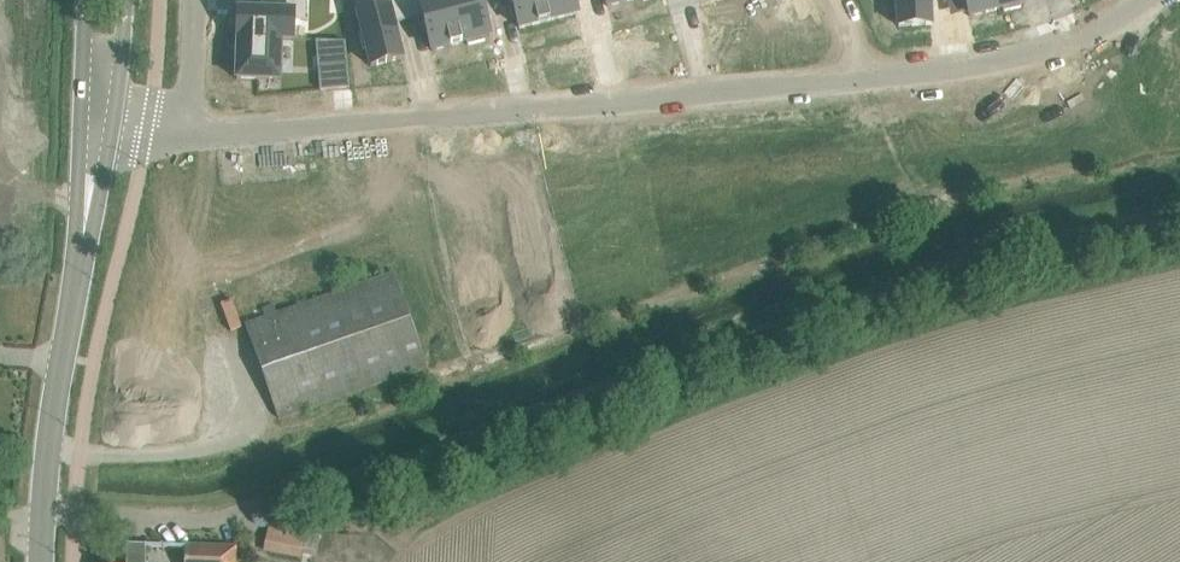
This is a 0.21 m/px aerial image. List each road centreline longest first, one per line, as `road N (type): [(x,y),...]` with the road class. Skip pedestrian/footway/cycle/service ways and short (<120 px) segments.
road 1 (residential): [(861,78),(192,132)]
road 2 (residential): [(1141,0),(1085,34),(1002,60),(861,78)]
road 3 (tertiary): [(82,258),(44,514)]
road 4 (unclassified): [(75,512),(200,521),(264,503)]
road 5 (tertiary): [(114,132),(127,0)]
road 6 (residential): [(195,0),(192,132)]
road 7 (tertiary): [(85,0),(84,130)]
road 8 (tertiary): [(82,258),(114,132)]
road 9 (tertiary): [(84,130),(82,258)]

